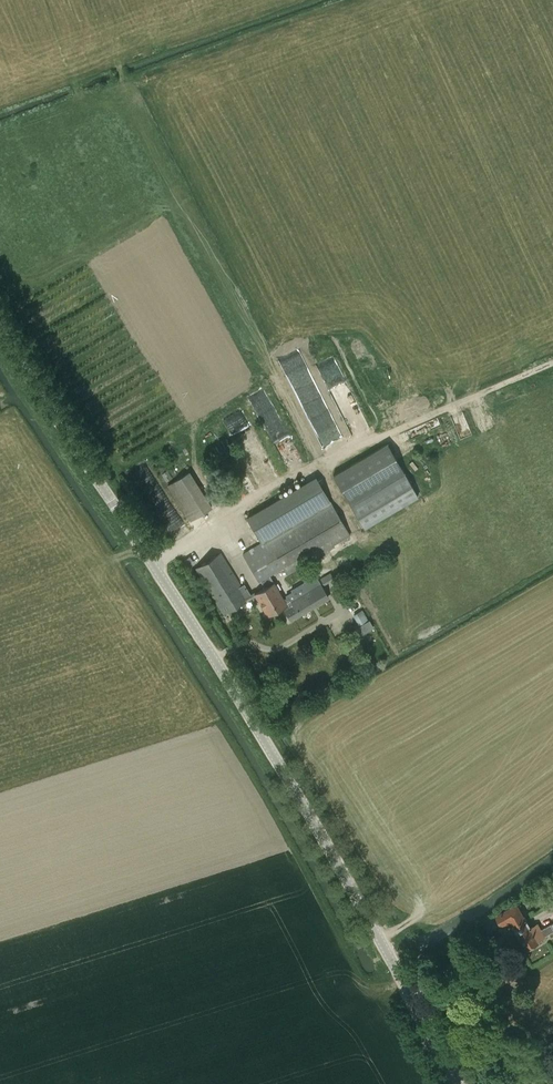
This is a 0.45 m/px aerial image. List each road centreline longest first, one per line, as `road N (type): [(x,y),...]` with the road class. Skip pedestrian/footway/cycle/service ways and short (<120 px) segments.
road 1 (tertiary): [(460,1083),(263,738),(0,334)]

